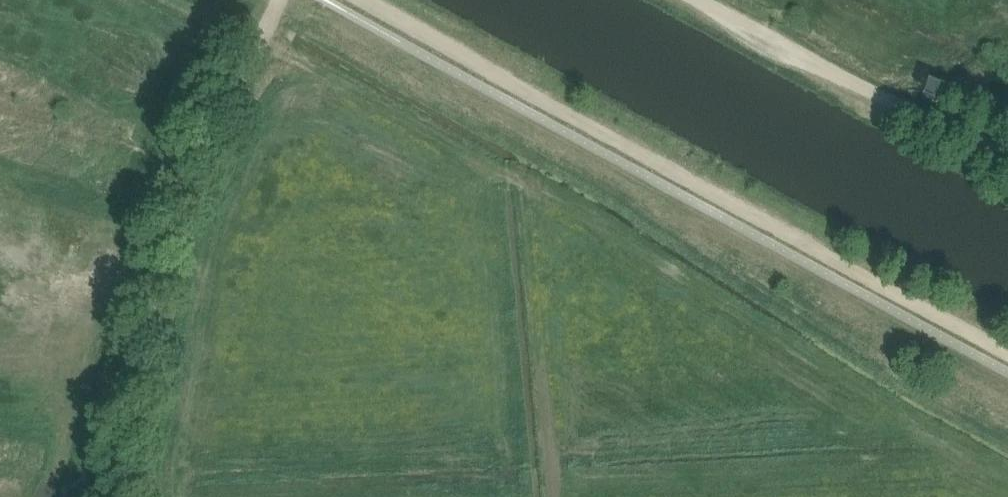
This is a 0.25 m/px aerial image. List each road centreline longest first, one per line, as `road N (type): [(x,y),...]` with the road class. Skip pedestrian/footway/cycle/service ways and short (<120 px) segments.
road 1 (track): [(1007,340),(393,0)]
road 2 (track): [(286,0),(172,224),(117,496)]
road 3 (track): [(685,0),(859,96),(1007,156)]

